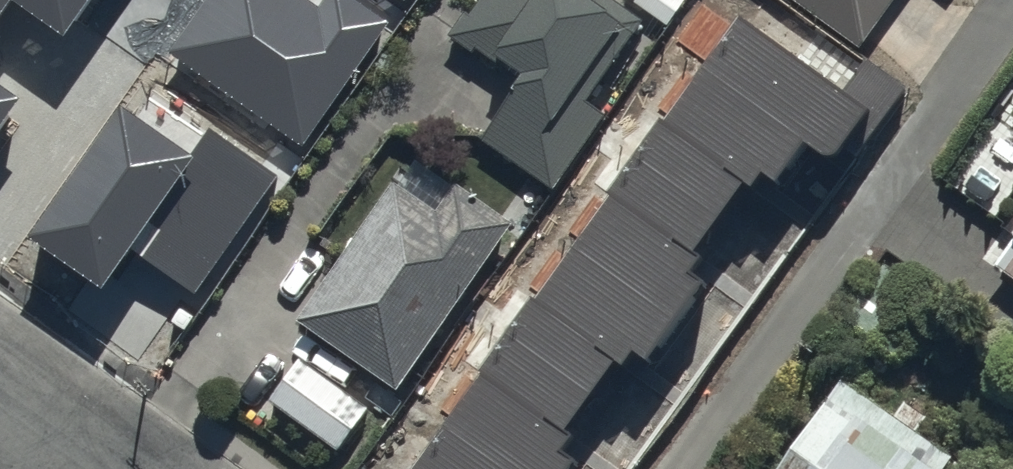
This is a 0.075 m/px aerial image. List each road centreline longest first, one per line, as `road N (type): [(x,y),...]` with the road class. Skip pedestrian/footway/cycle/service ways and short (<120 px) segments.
road 1 (residential): [(99,468),(0,398)]

